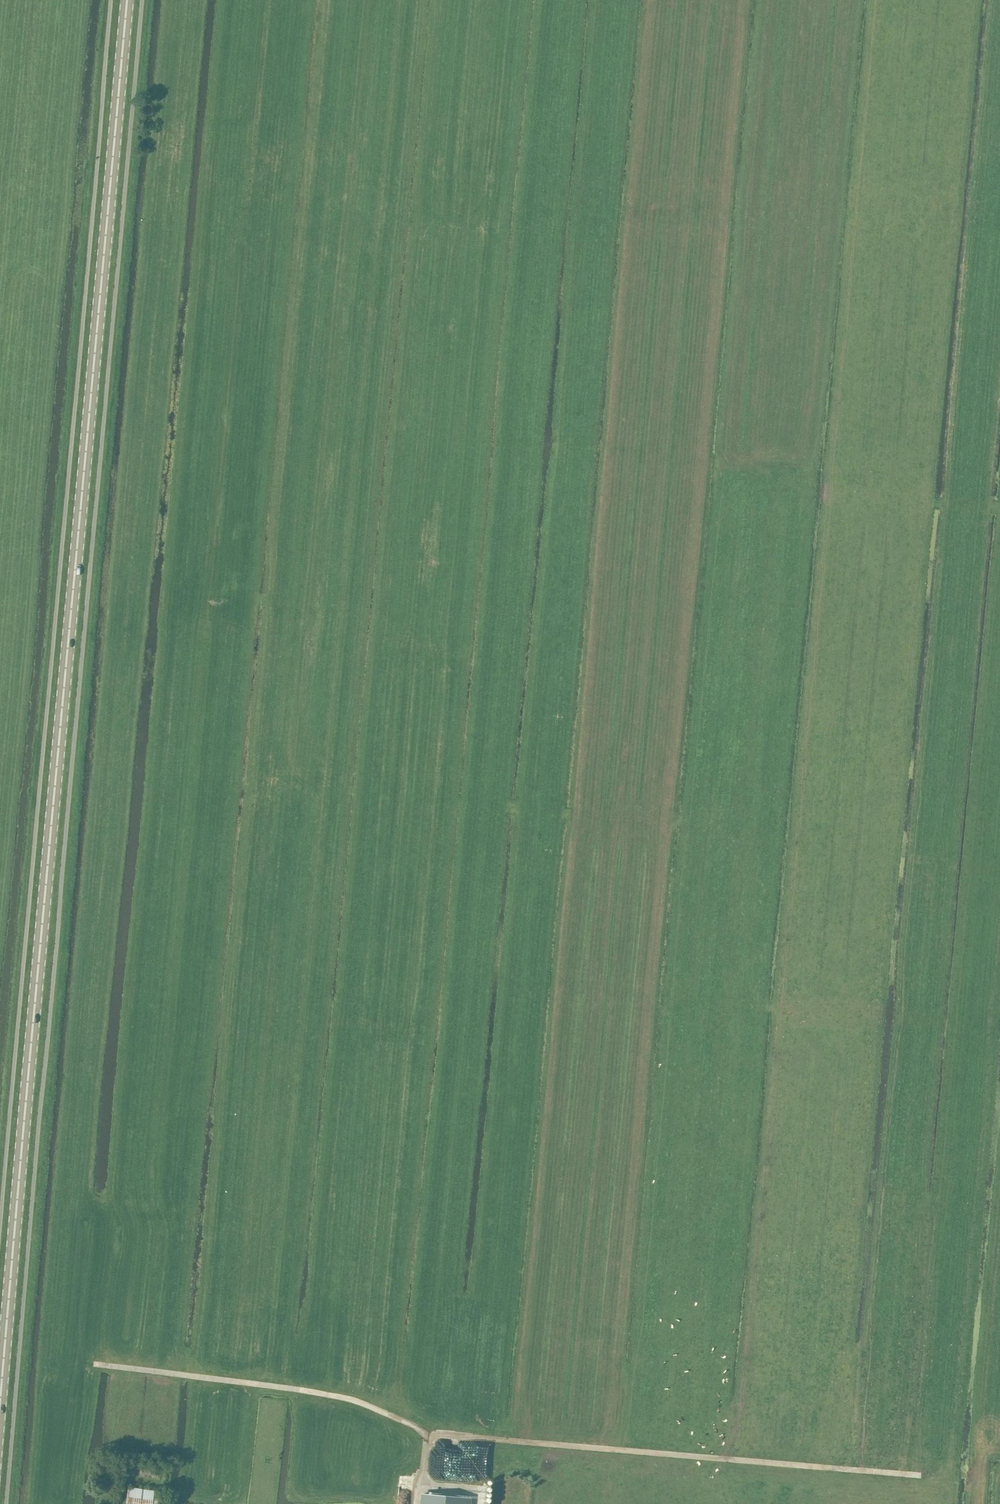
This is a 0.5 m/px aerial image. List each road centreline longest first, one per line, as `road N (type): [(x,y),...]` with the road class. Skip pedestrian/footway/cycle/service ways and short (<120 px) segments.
road 1 (secondary): [(0,1399),(126,0)]

